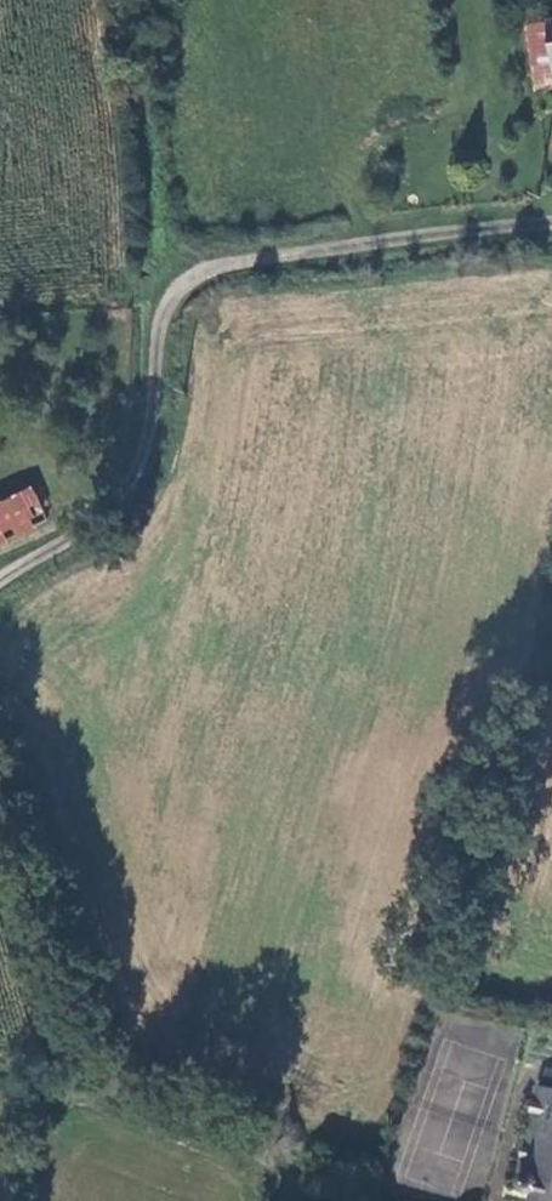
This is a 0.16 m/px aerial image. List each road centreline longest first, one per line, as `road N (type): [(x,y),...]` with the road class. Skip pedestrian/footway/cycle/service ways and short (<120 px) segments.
road 1 (unclassified): [(551,221),(219,263),(173,287),(155,327),(136,461),(116,497),(0,578)]

